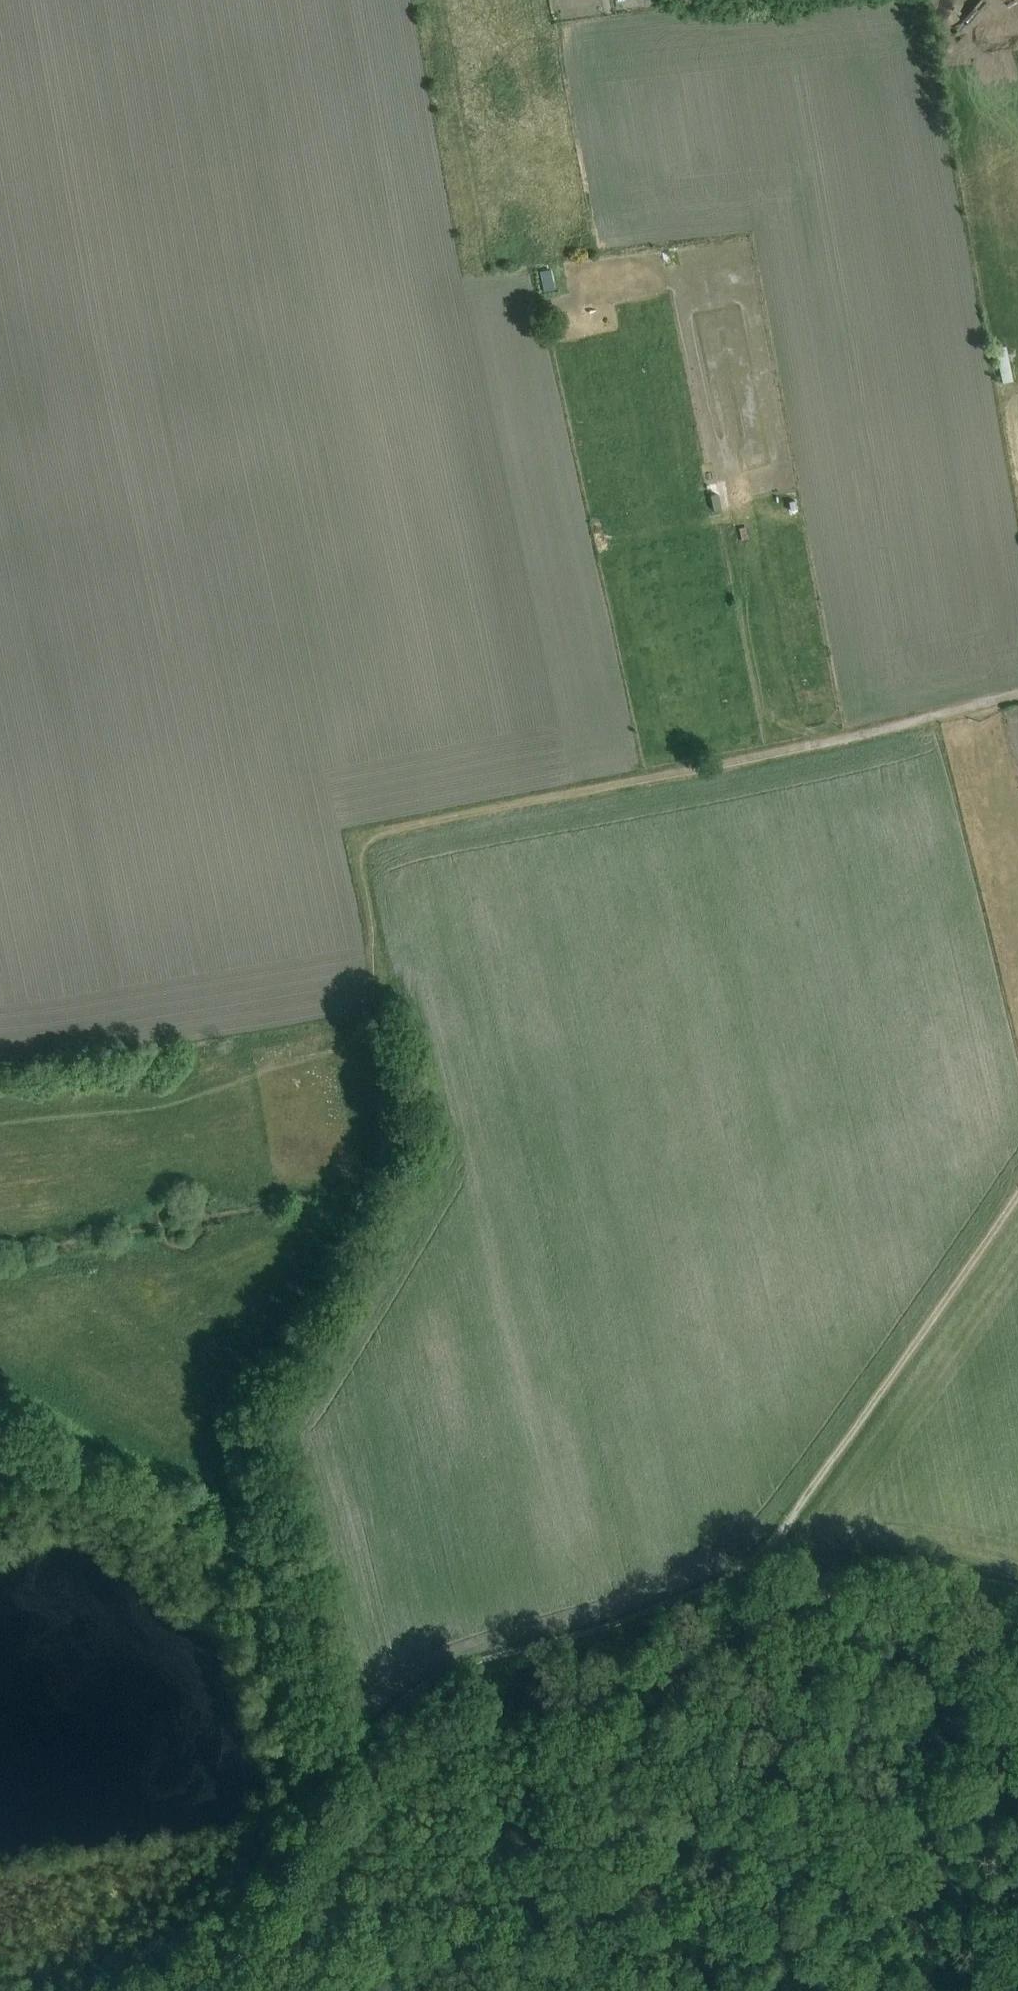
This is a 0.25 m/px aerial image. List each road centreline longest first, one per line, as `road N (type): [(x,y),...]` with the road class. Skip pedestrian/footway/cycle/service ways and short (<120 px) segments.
road 1 (track): [(1017,693),(815,747),(374,838),(360,867),(375,957),(366,1021)]
road 2 (track): [(770,1566),(789,1523),(1017,1194)]
road 3 (track): [(686,1990),(768,1597)]

